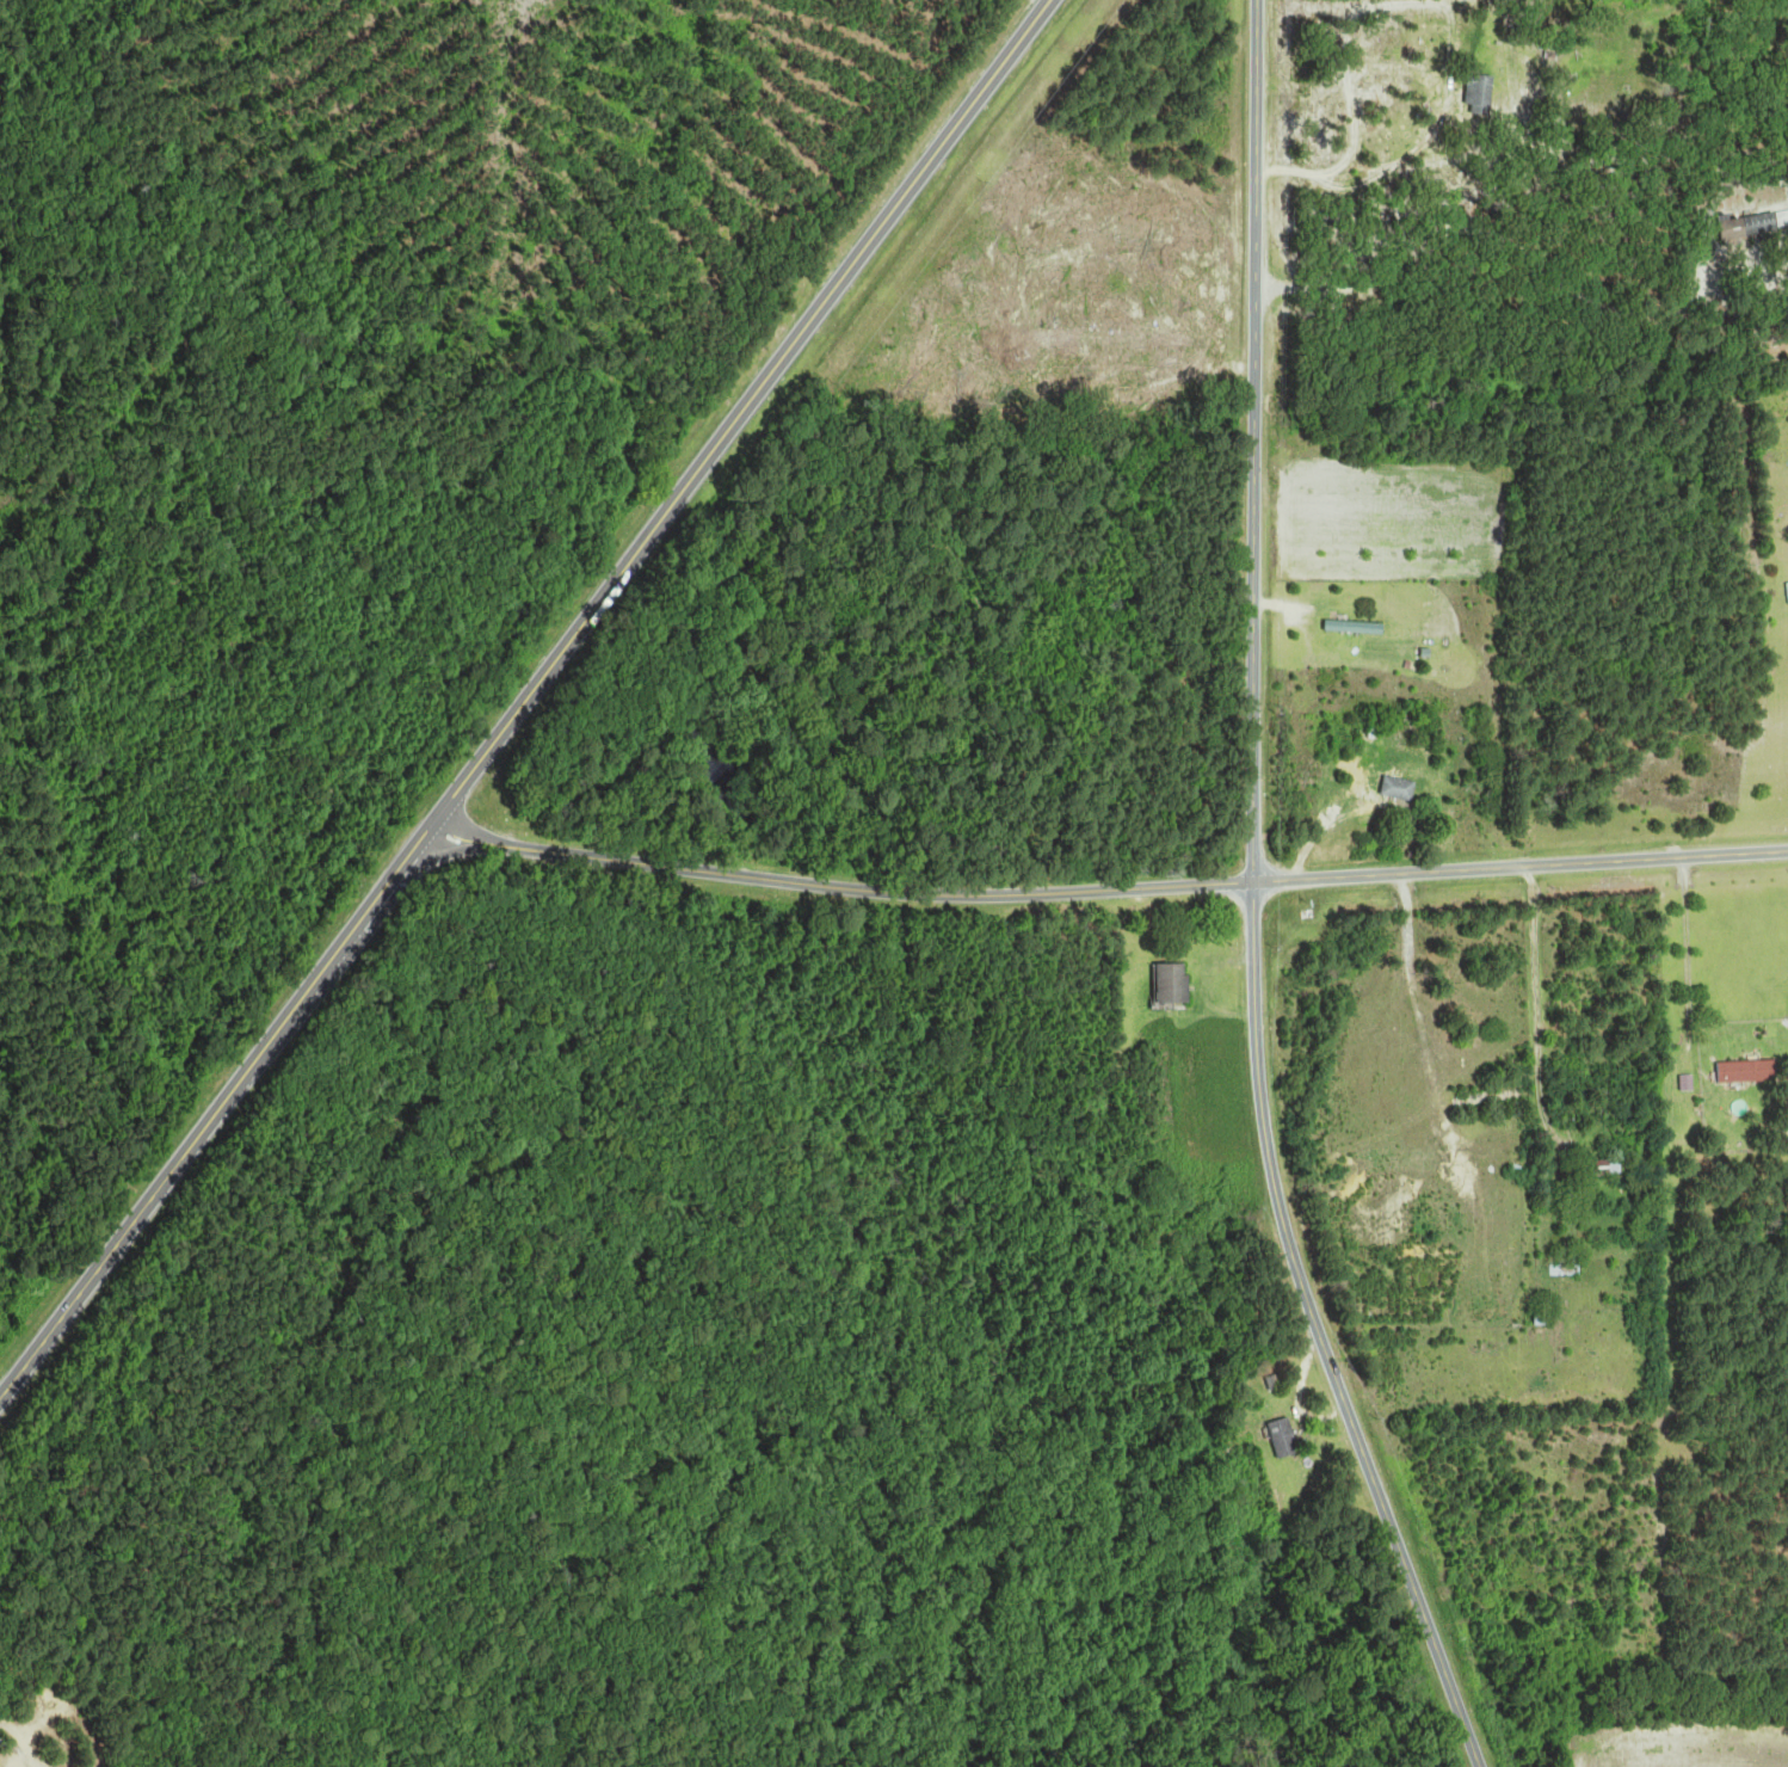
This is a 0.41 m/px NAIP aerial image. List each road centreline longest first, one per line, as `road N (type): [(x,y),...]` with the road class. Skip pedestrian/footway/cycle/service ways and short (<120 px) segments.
road 1 (residential): [(1482,1766),(1308,1293),(1285,1221),(1264,1091),(1259,0)]
road 2 (trunk): [(0,1397),(1050,0)]
road 3 (residential): [(1787,854),(956,898),(659,872),(458,838),(433,824)]

